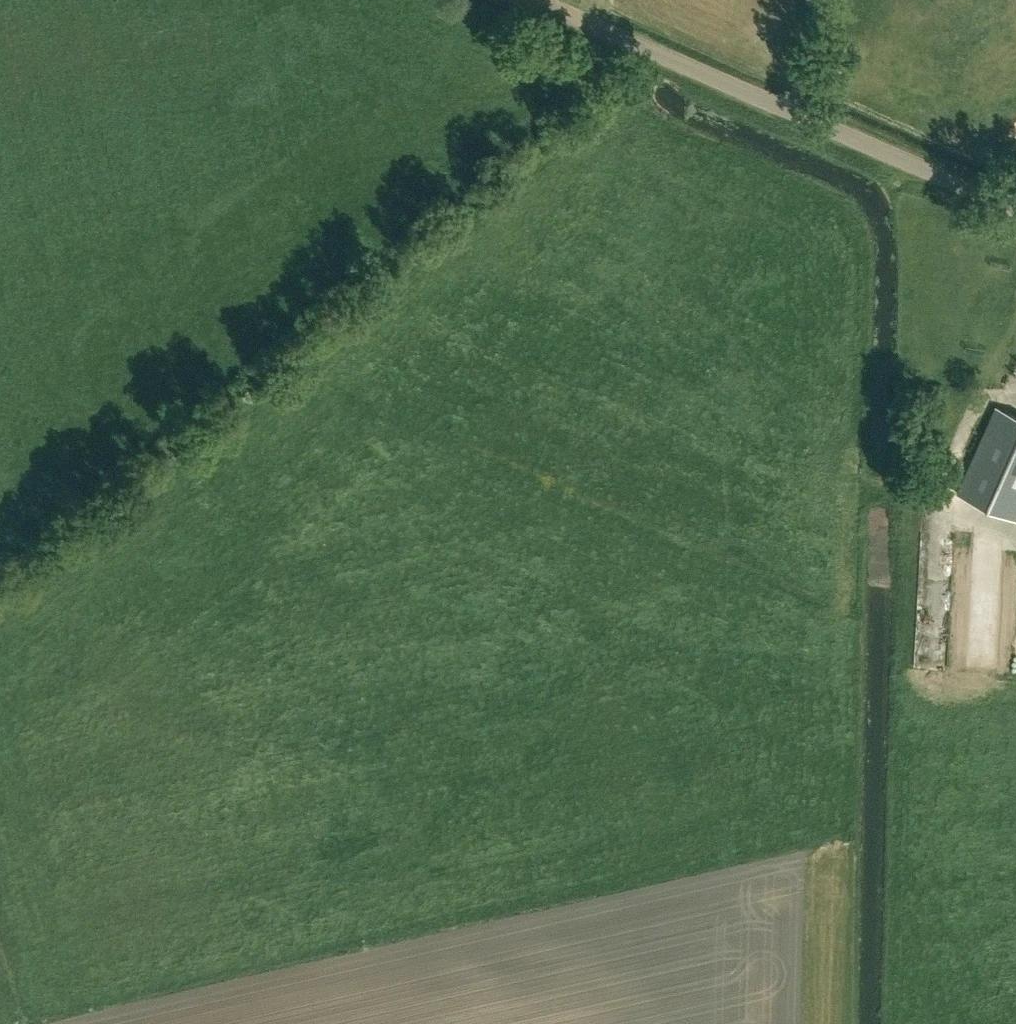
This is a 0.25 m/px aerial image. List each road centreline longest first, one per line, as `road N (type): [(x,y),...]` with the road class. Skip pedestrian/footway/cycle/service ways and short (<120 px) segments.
road 1 (unclassified): [(536,0),(1015,208)]

